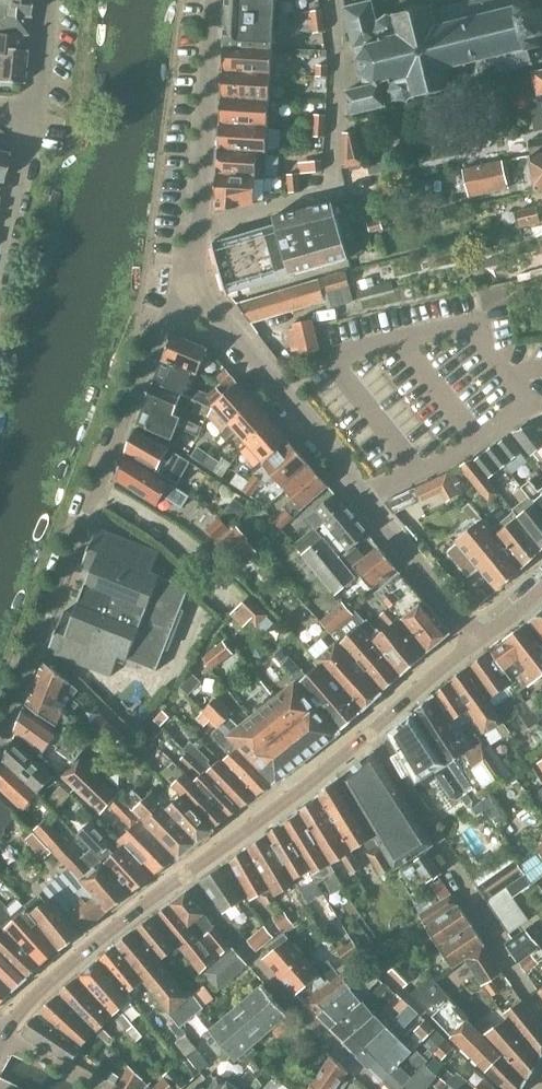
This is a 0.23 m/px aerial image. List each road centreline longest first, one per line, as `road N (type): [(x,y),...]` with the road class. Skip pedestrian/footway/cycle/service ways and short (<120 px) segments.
road 1 (residential): [(0,737),(165,323),(192,289)]
road 2 (residential): [(472,642),(337,459),(192,289)]
road 3 (residential): [(201,229),(340,191),(330,0)]
road 4 (residential): [(368,728),(541,1006)]
road 5 (residential): [(377,1088),(184,873)]
road 6 (tertiary): [(4,1037),(184,873)]
road 7 (tertiary): [(184,873),(368,728)]
road 8 (residential): [(214,0),(201,229)]
road 9 (residential): [(0,259),(34,108)]
road 10 (tertiary): [(368,728),(472,642)]

